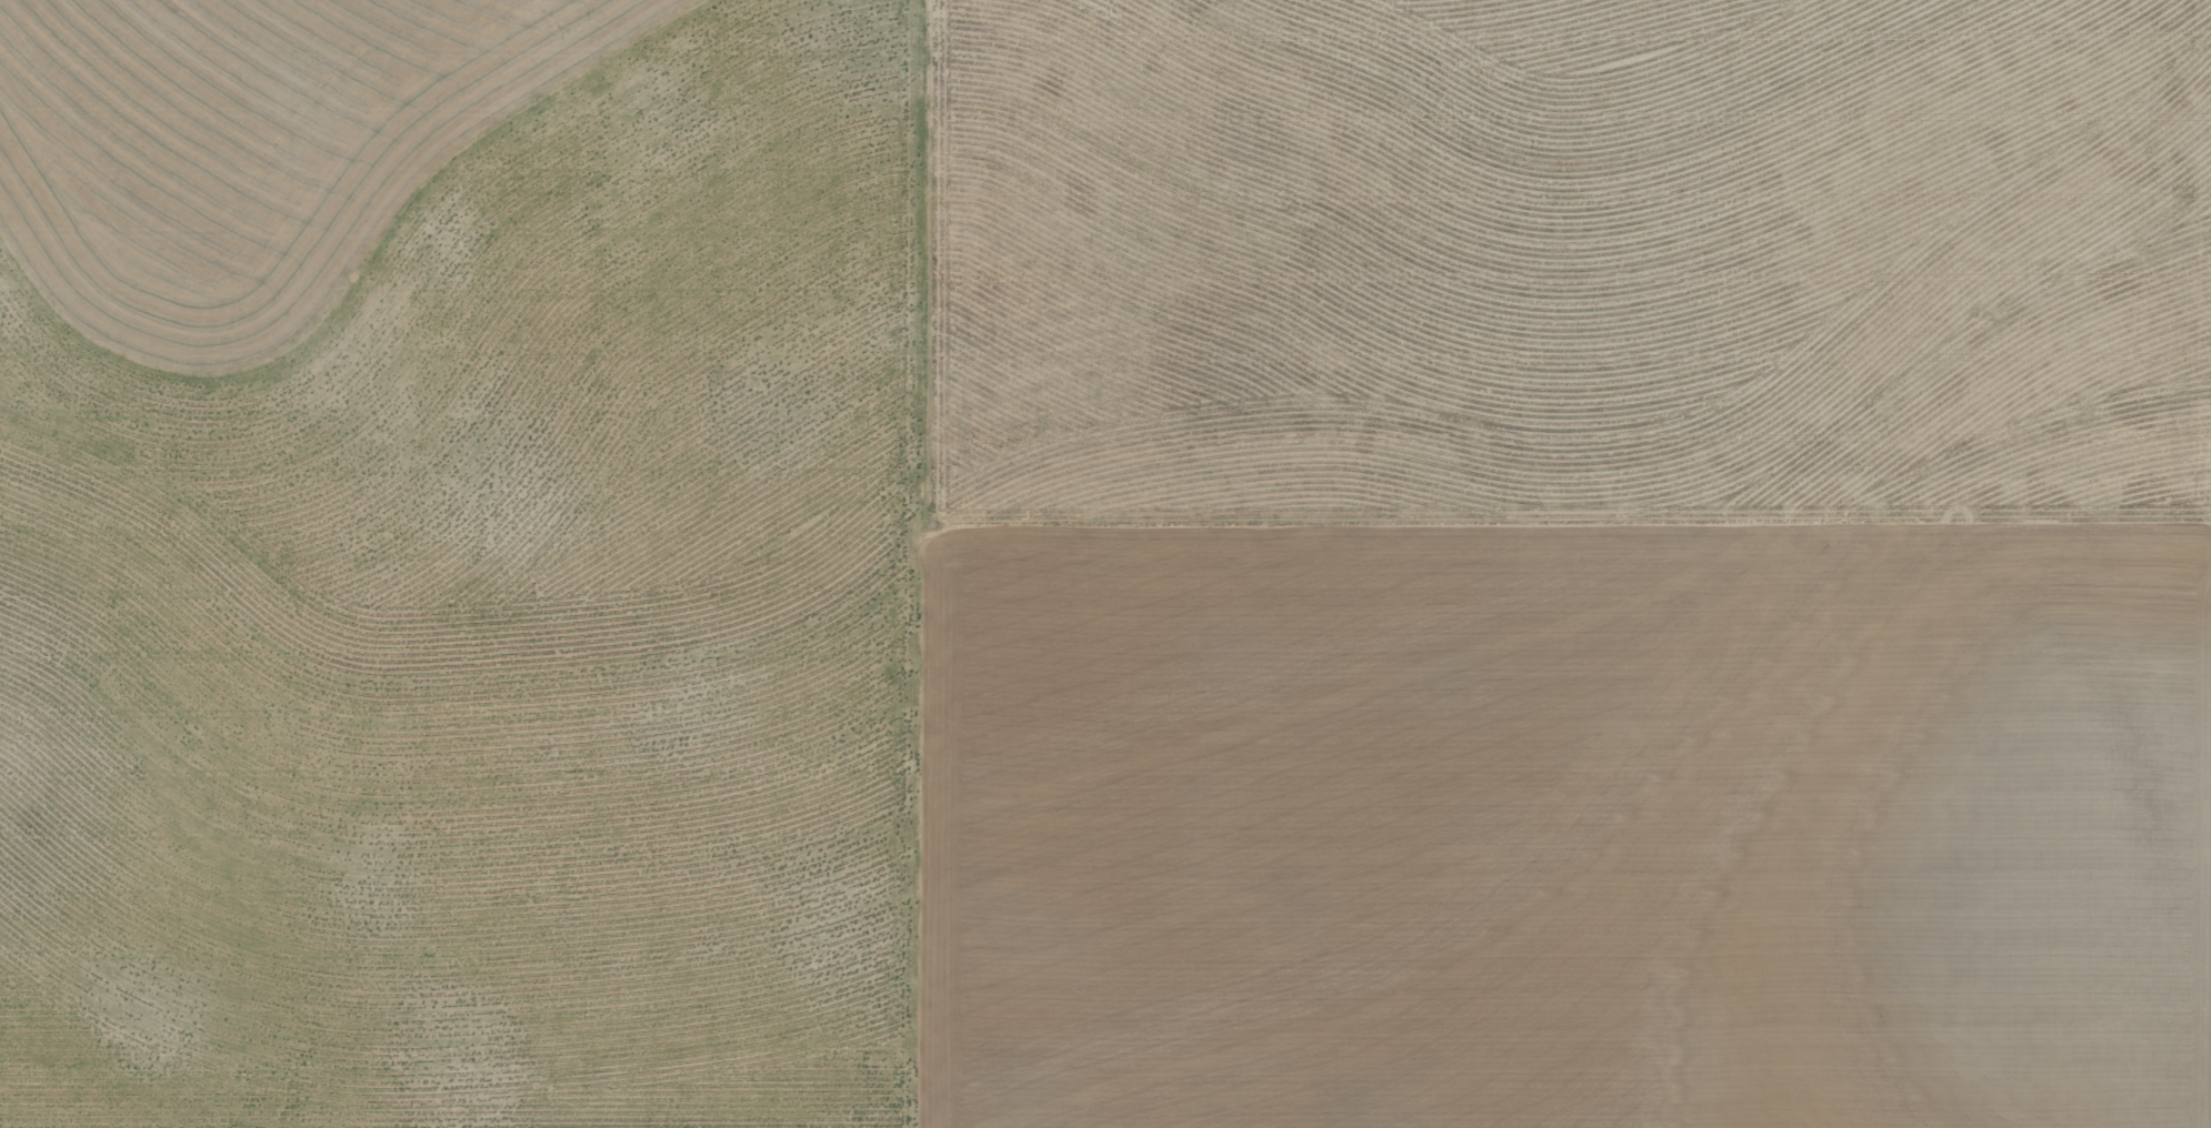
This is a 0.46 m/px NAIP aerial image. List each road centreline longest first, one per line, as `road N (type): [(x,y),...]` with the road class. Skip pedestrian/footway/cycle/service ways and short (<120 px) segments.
road 1 (residential): [(971,1127),(964,0)]

